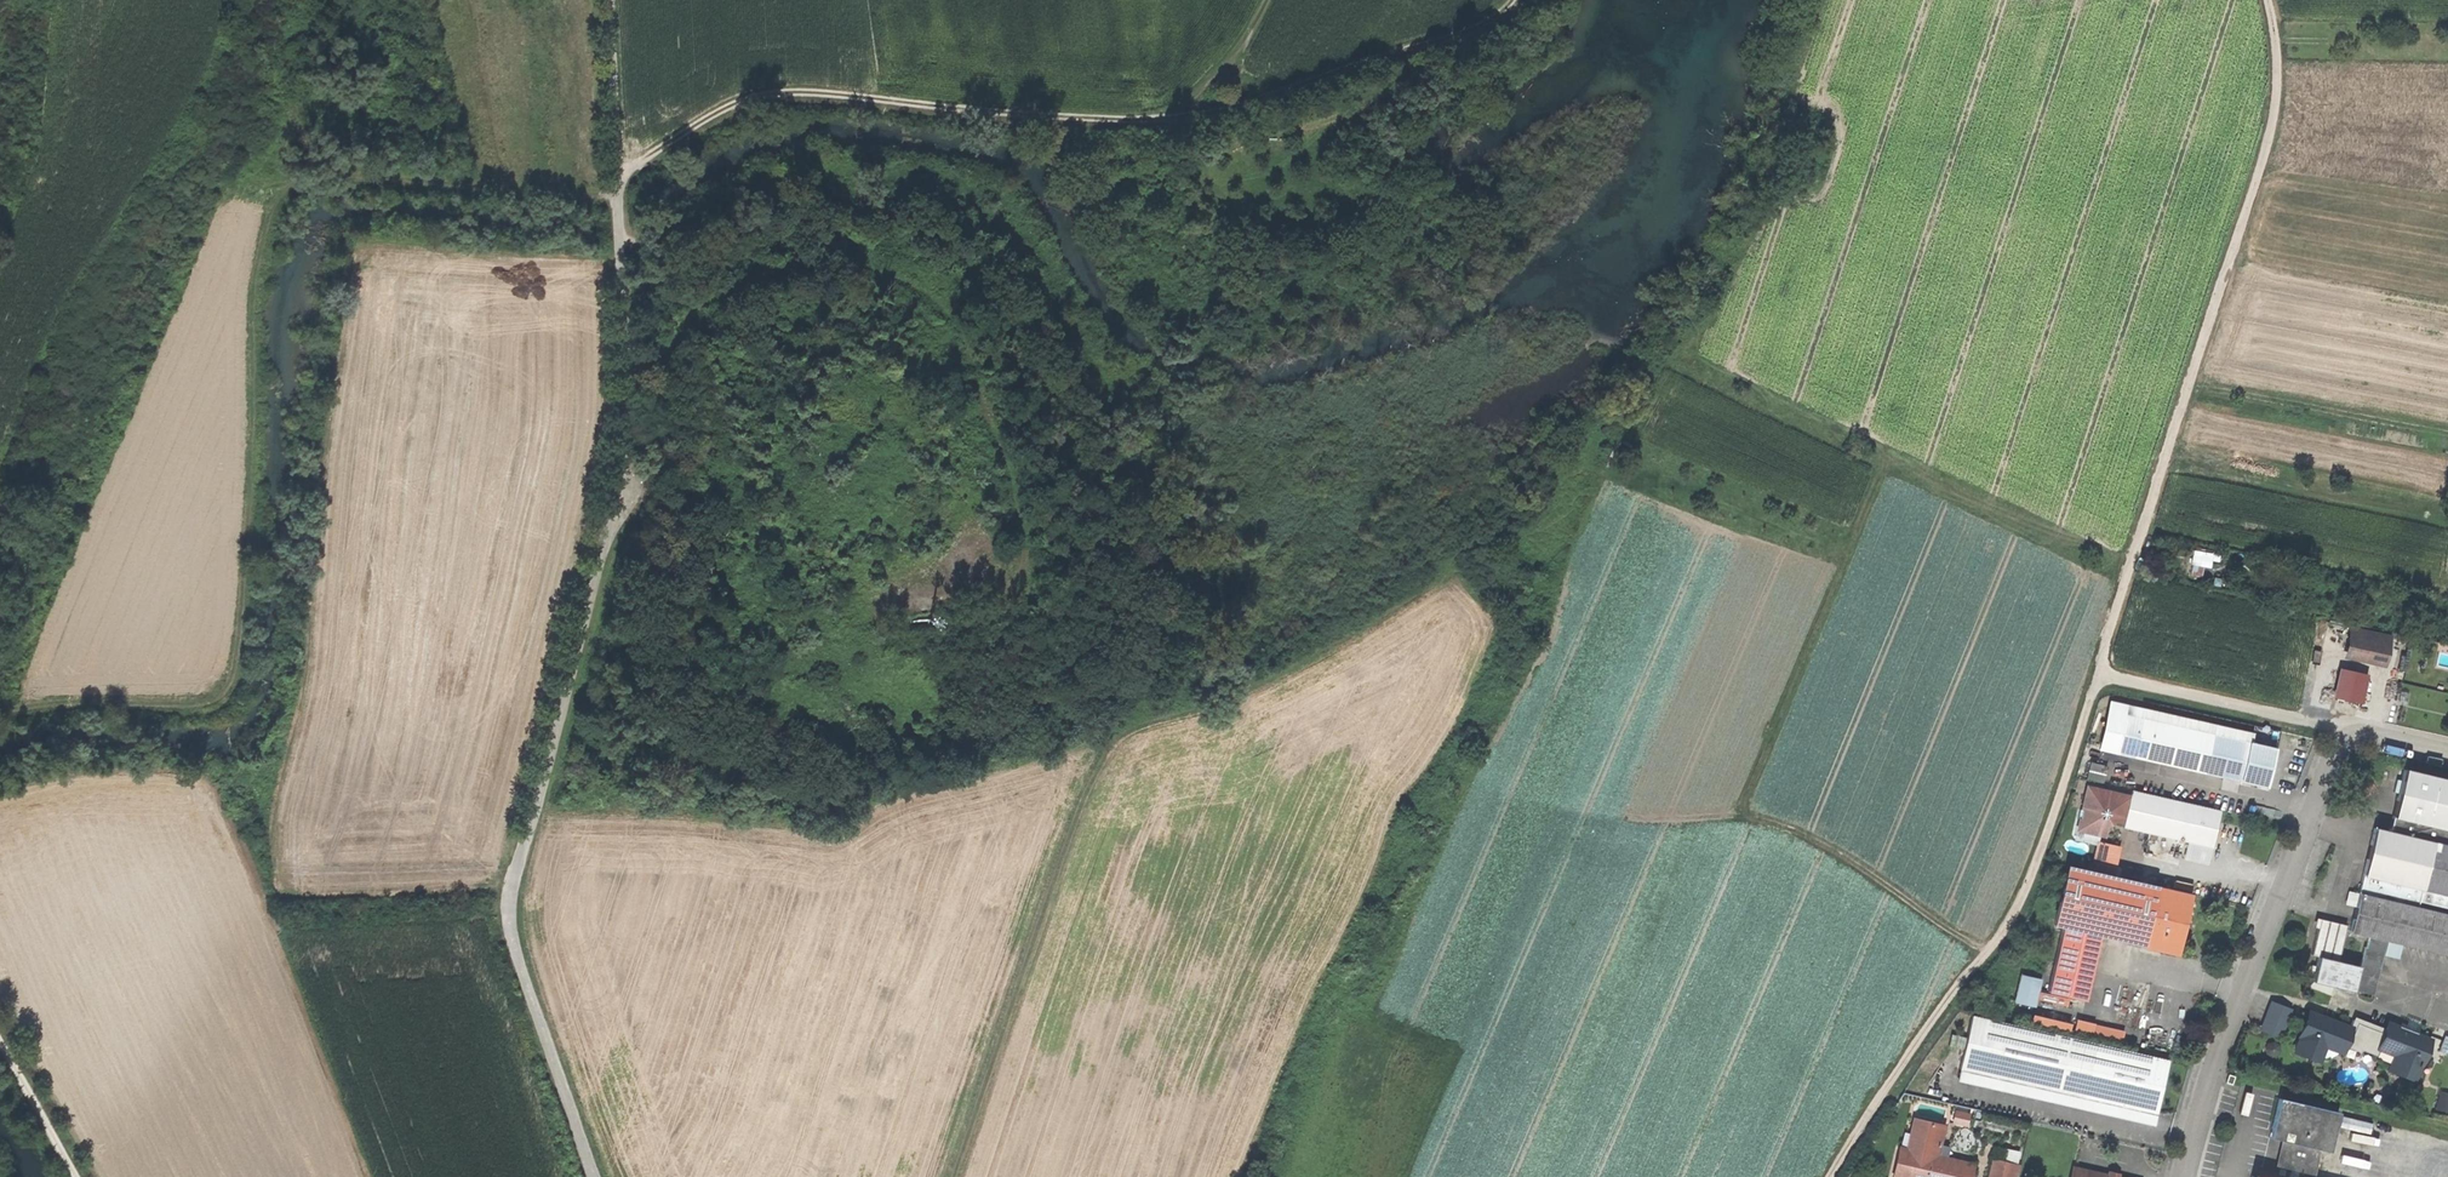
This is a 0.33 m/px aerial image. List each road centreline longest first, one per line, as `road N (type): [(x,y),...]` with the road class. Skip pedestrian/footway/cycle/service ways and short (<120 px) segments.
road 1 (track): [(595,1176),(511,916),(522,852),(617,509),(620,174),(609,0)]
road 2 (track): [(0,710),(182,702),(208,696),(224,681),(250,500),(253,299),(272,202),(290,178),(343,173),(619,193)]
road 3 (track): [(620,174),(706,113),(772,89),(1149,120),(1271,97),(1476,29),(1512,0)]
road 4 (track): [(905,597),(996,583),(1013,567),(1016,548),(944,322),(925,296),(871,273),(782,276),(693,310),(673,333),(663,365),(652,454),(617,509)]
road 5 (track): [(2097,674),(2265,149),(2276,94),(2267,0)]
road 6 (track): [(1879,470),(1740,802),(1743,812),(1785,824),(1861,865),(1986,948)]
road 7 (unclassified): [(2447,748),(2354,728),(2331,755),(2182,1134),(2176,1176)]
road 8 (track): [(2097,674),(2042,846),(2006,923),(1945,999),(1827,1176)]
road 9 (track): [(1111,737),(1067,834),(952,1176)]
road 10 (track): [(2354,728),(2097,674)]
road 11 (track): [(1149,120),(1194,96),(1238,52),(1264,0)]
road 12 (track): [(77,1176),(0,1041)]

